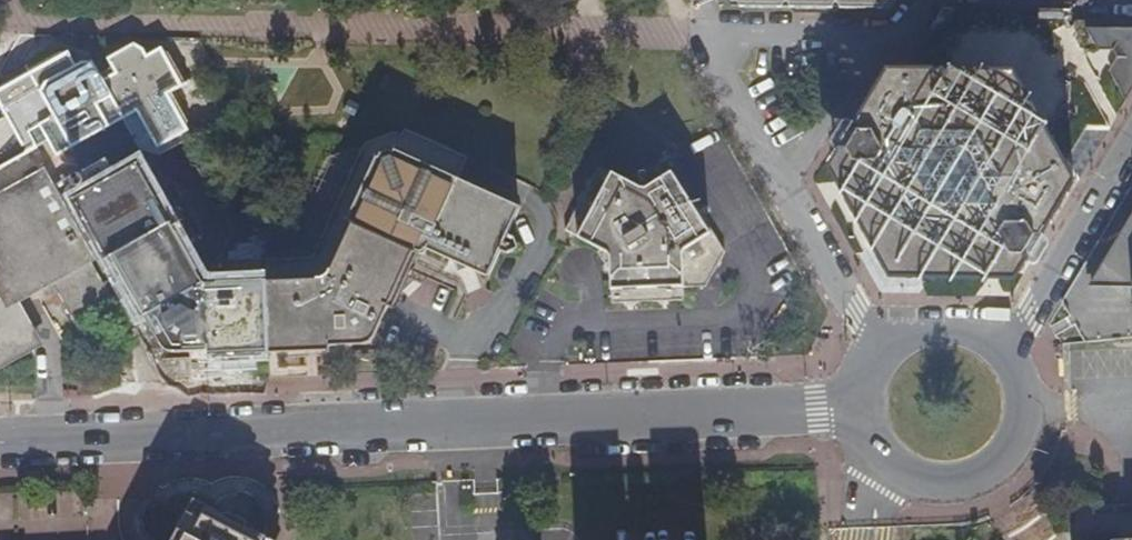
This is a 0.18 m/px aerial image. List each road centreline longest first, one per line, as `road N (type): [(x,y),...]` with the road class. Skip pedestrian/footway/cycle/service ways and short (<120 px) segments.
road 1 (residential): [(0,446),(857,411)]
road 2 (residential): [(884,347),(854,315),(782,184),(715,59),(713,37)]
road 3 (residential): [(857,411),(882,465),(908,482),(936,487),(970,480),(999,458),(1013,435),(1014,381),(997,352)]
road 4 (residential): [(997,352),(1030,313),(1131,141)]
road 5 (residential): [(997,352),(966,332),(931,327),(884,347)]

